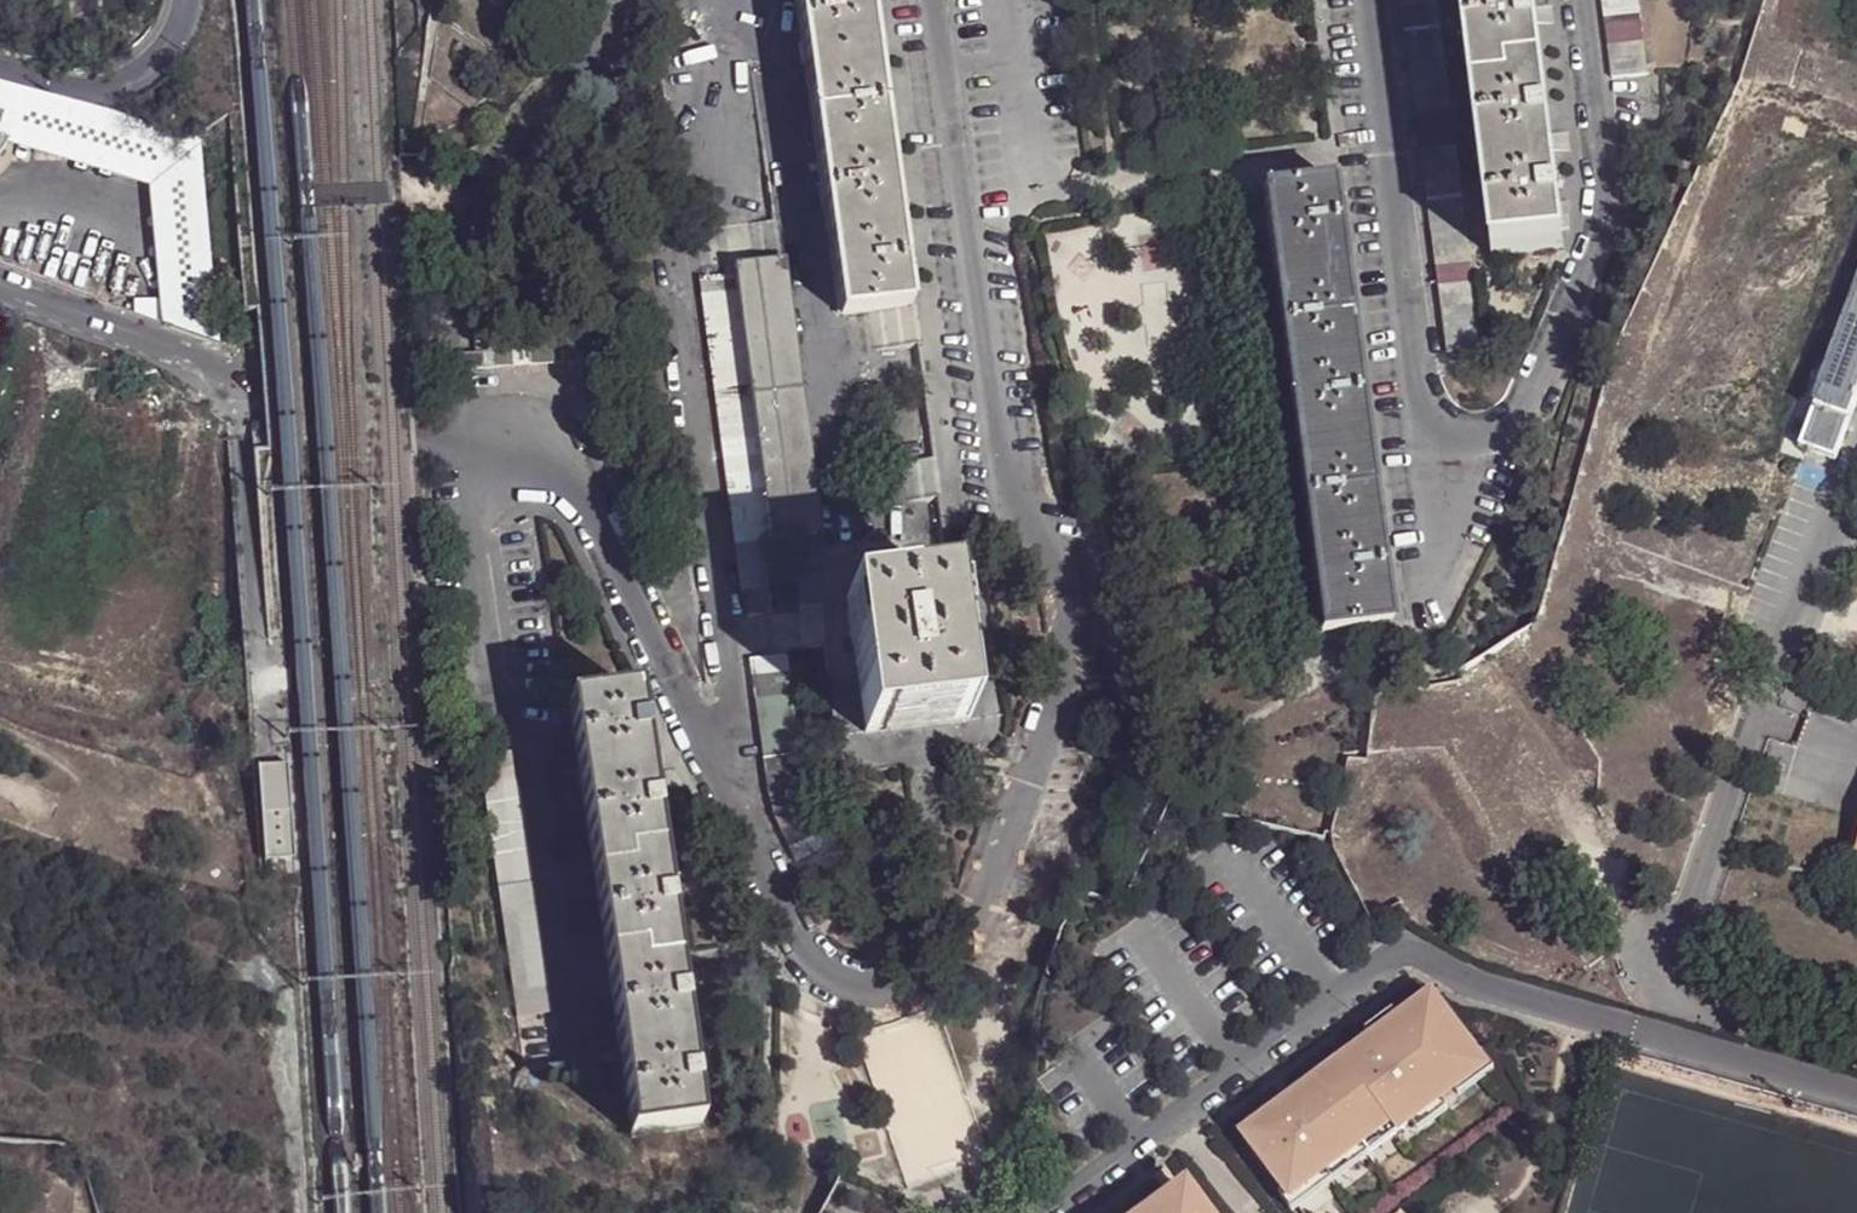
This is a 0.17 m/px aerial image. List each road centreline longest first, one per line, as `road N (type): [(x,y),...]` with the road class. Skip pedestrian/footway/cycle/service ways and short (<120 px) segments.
road 1 (residential): [(0,289),(405,425),(441,428),(448,331),(473,232),(533,126),(667,0)]
road 2 (residential): [(1049,1212),(1397,954),(1414,951),(1486,991),(1856,1095)]
road 3 (residential): [(0,67),(87,88),(149,75),(173,44),(187,0)]

